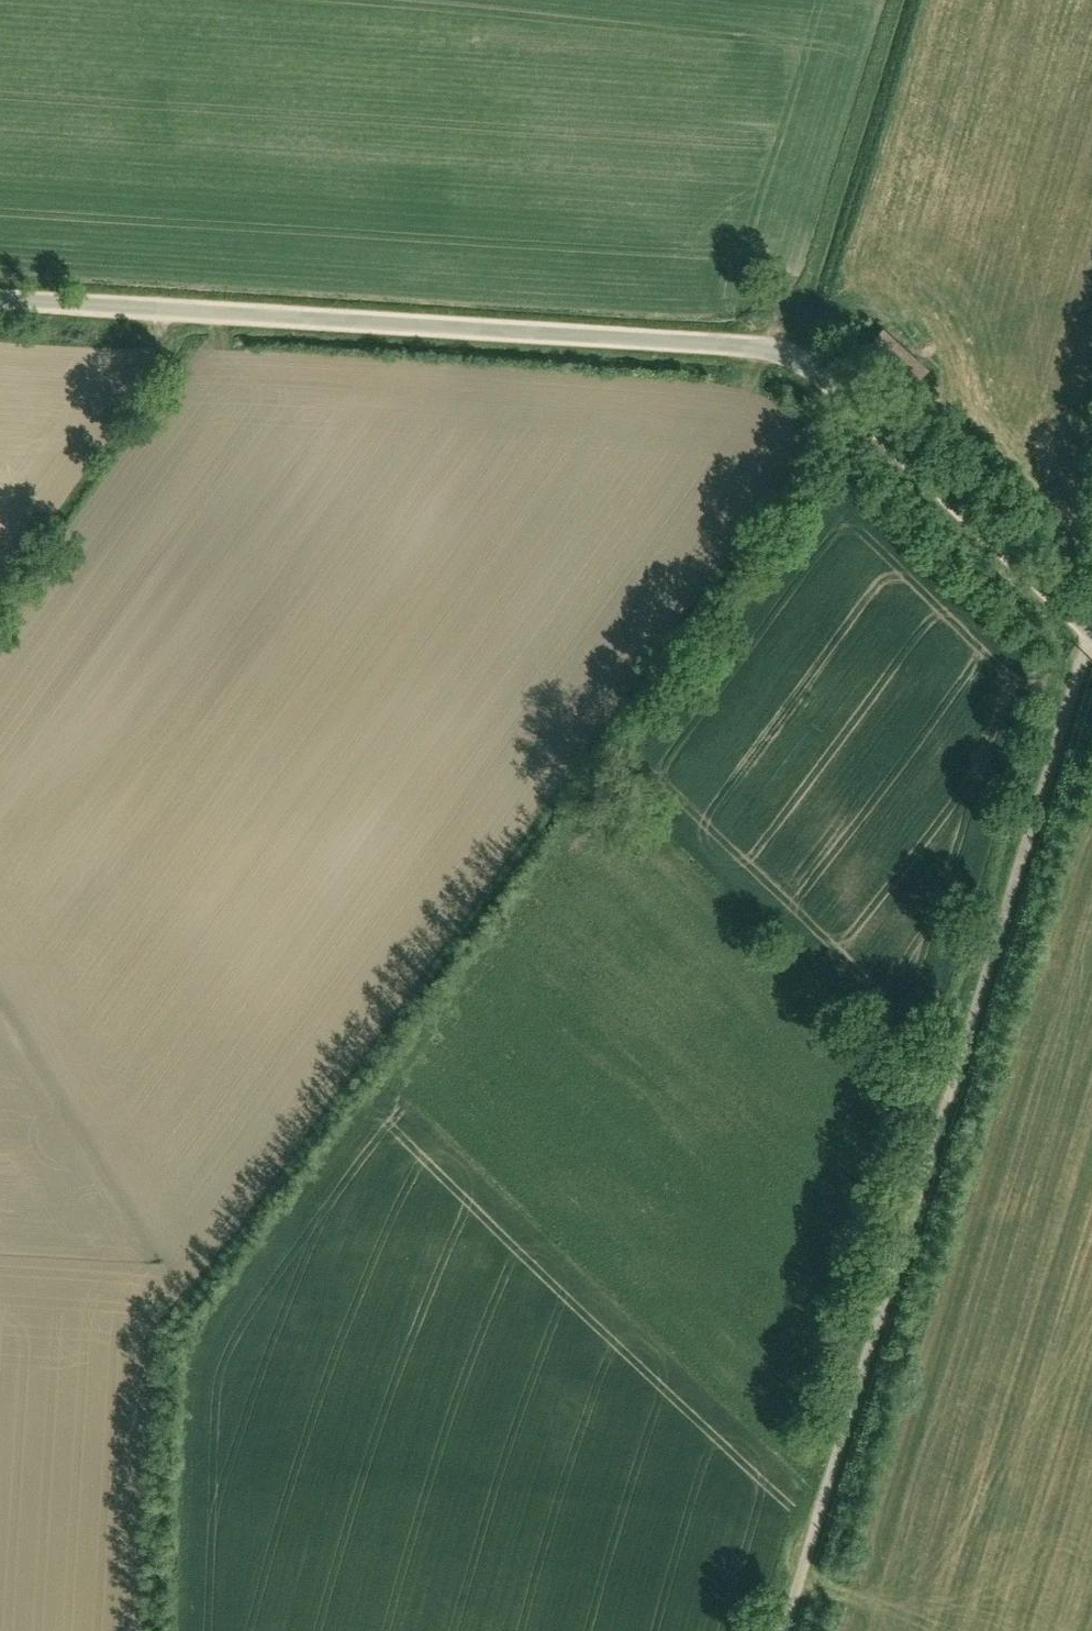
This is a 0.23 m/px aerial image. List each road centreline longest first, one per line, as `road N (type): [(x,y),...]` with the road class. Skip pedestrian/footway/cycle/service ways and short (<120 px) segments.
road 1 (residential): [(1091,632),(834,384),(777,351),(0,301)]
road 2 (unclassified): [(780,1630),(1091,632)]

